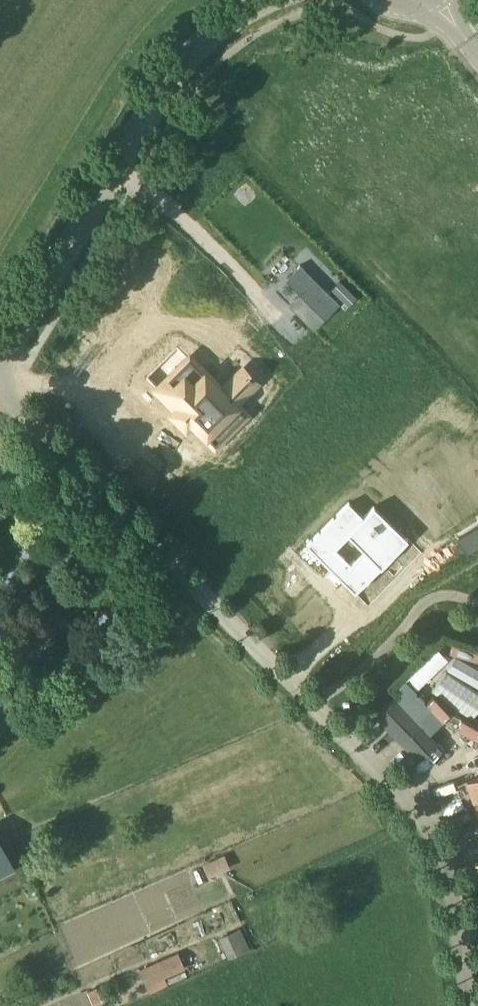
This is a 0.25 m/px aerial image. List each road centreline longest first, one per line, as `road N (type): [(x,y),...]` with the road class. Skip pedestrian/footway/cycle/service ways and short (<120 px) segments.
road 1 (residential): [(470,1005),(452,879),(438,842),(0,405)]
road 2 (unclassified): [(0,362),(161,90),(194,45),(265,0)]

